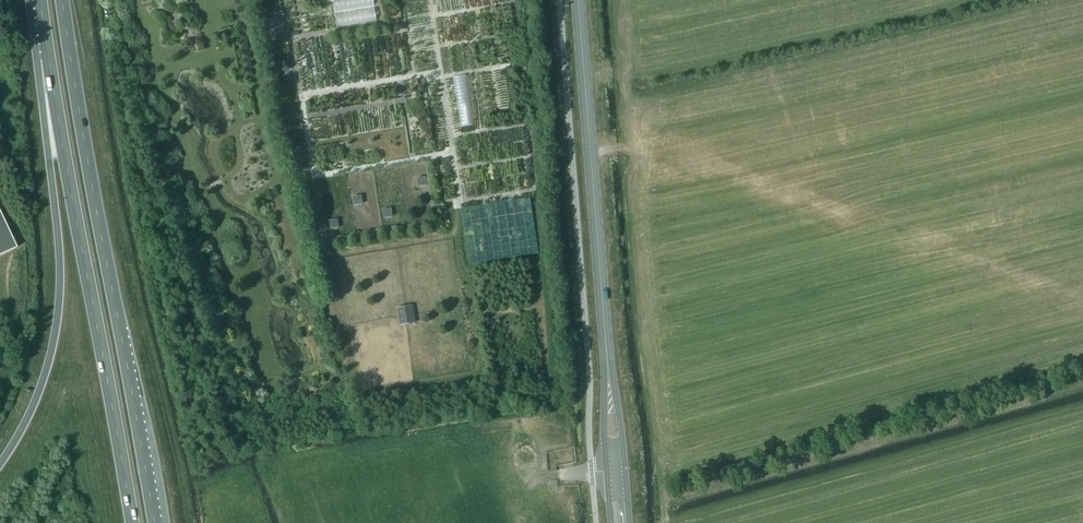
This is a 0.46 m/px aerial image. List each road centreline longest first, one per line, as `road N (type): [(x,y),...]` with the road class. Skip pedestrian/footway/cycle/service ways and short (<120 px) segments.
road 1 (trunk): [(155,522),(63,0)]
road 2 (trunk): [(49,60),(132,522)]
road 3 (trunk): [(49,60),(42,96),(60,253),(57,321),(41,385),(0,464)]
road 4 (tertiary): [(578,0),(606,350)]
road 5 (tertiary): [(606,350),(607,471)]
road 6 (tertiary): [(625,469),(606,350)]

